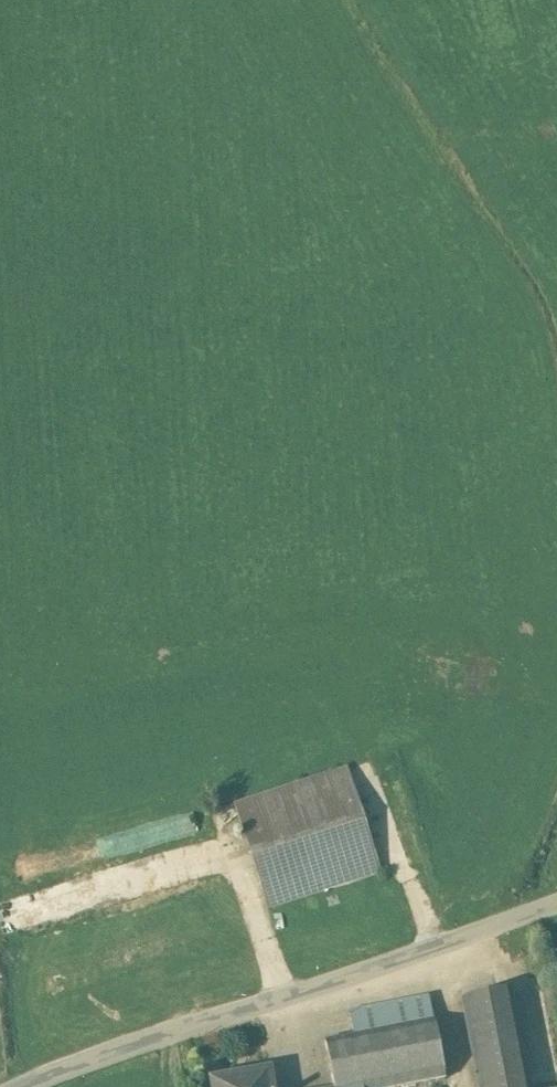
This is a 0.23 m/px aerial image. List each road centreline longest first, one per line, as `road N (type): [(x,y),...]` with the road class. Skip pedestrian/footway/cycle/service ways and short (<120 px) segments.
road 1 (unclassified): [(21,1086),(556,902)]

